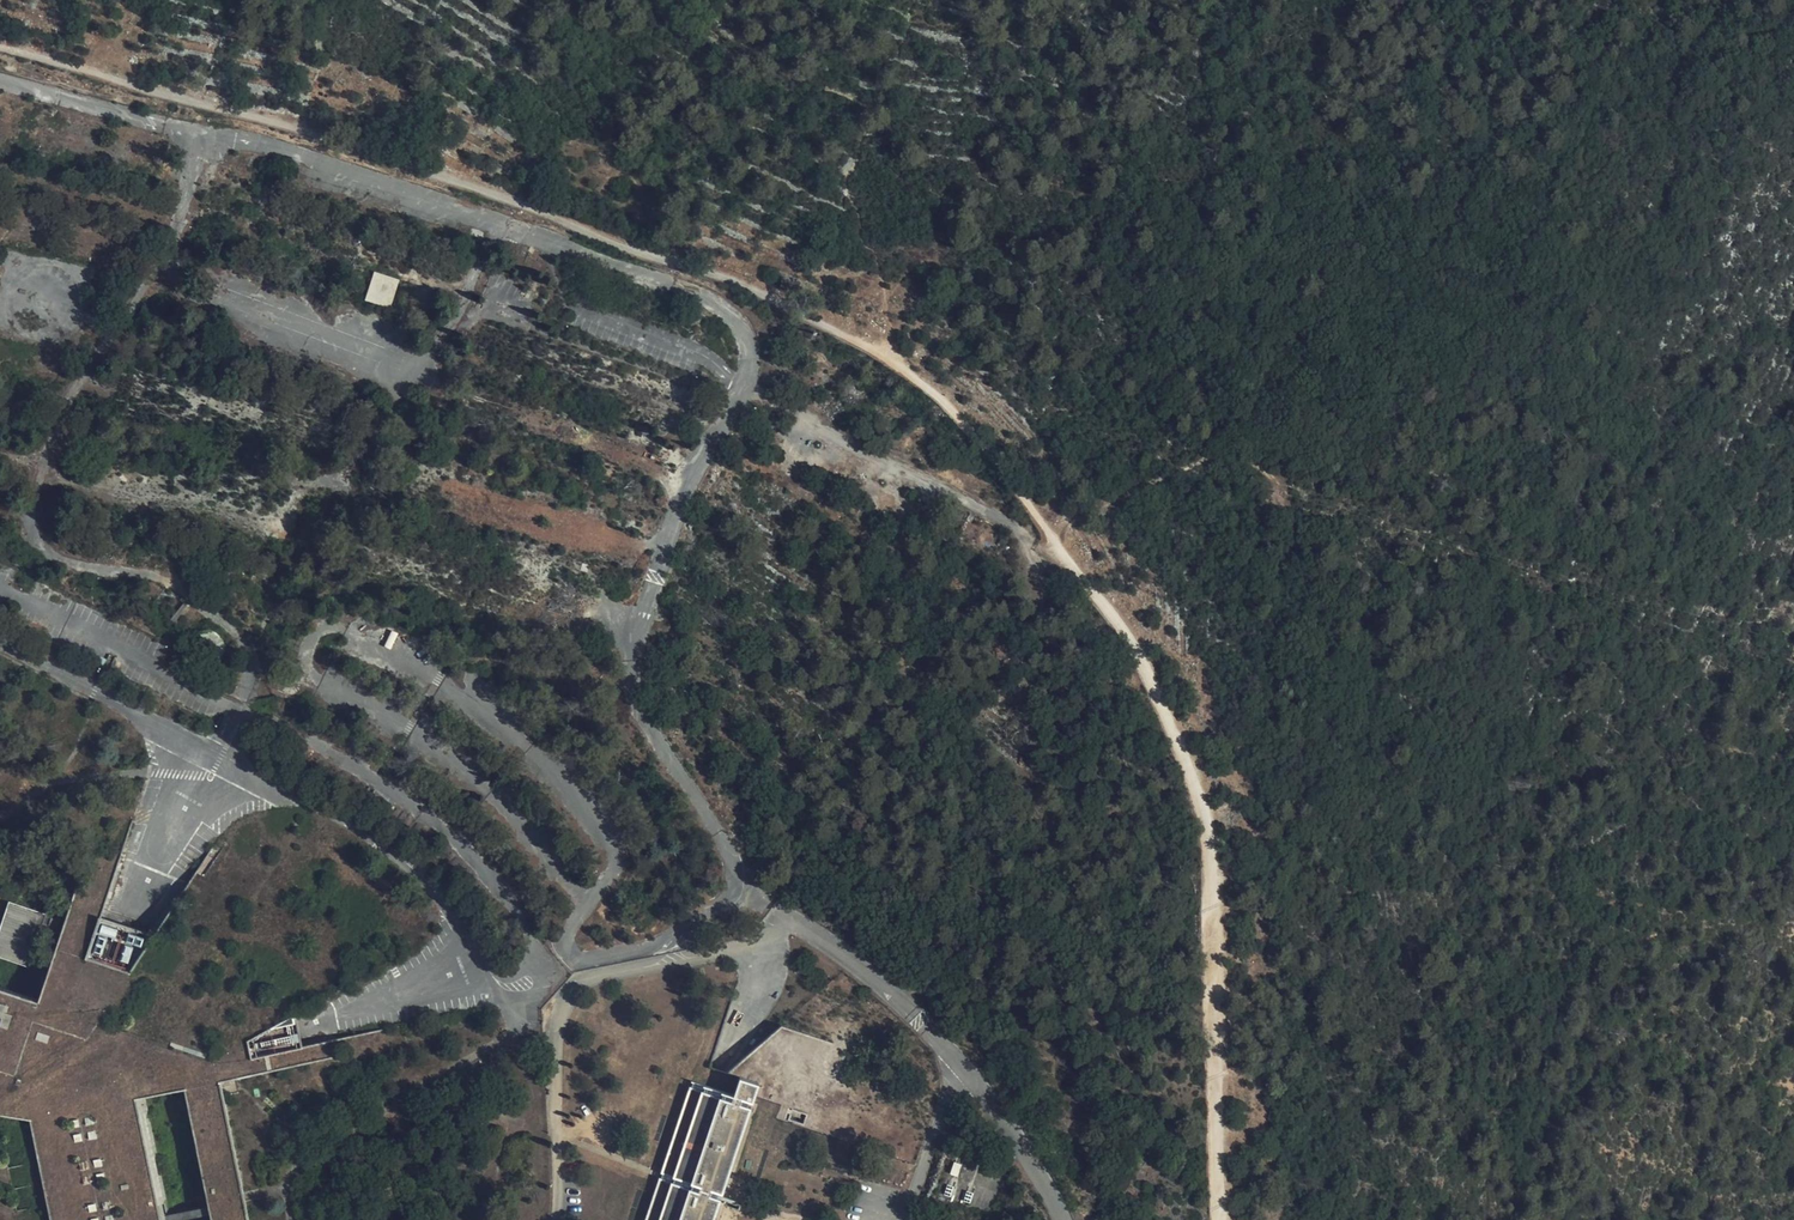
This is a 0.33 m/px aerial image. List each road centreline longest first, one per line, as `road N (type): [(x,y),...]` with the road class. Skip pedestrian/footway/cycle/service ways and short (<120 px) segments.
road 1 (track): [(0,48),(383,154),(625,249),(734,282),(895,361),(944,402),(1005,470),(1136,648),(1202,803),(1216,944),(1220,1219)]

